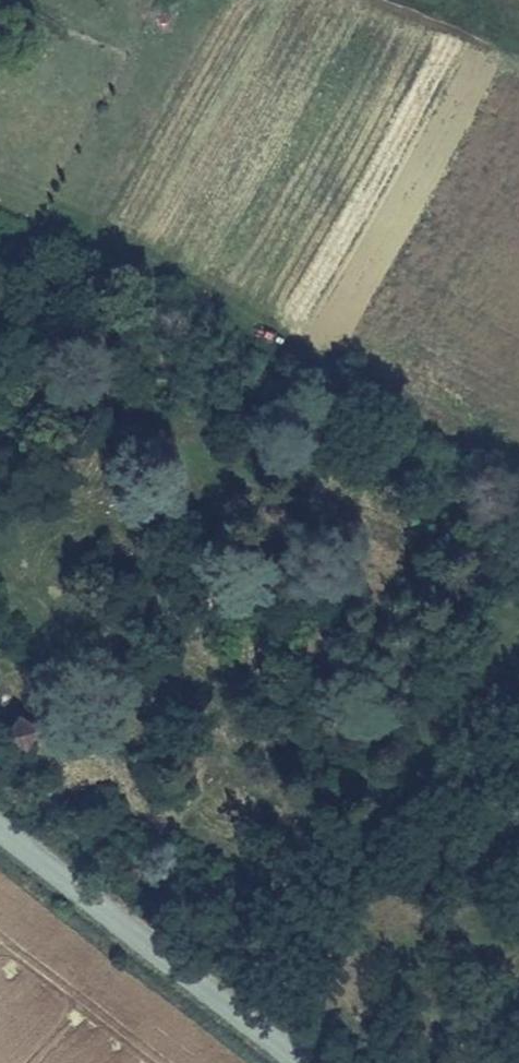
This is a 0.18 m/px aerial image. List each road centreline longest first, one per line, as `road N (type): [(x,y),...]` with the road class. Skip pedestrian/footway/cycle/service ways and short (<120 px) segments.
road 1 (tertiary): [(0,824),(308,1062)]

